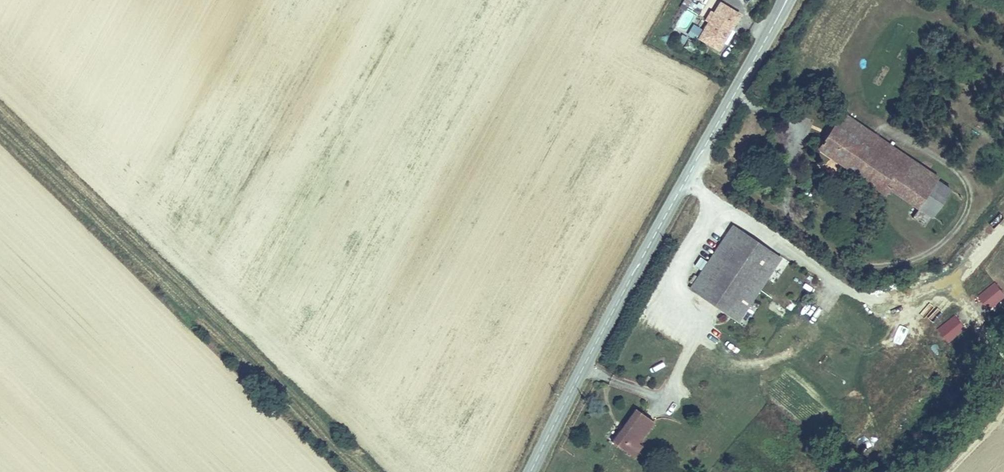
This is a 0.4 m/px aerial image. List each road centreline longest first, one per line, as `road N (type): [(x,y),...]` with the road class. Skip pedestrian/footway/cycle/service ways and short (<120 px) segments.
road 1 (tertiary): [(531,471),(785,3)]
road 2 (track): [(360,471),(0,118)]

